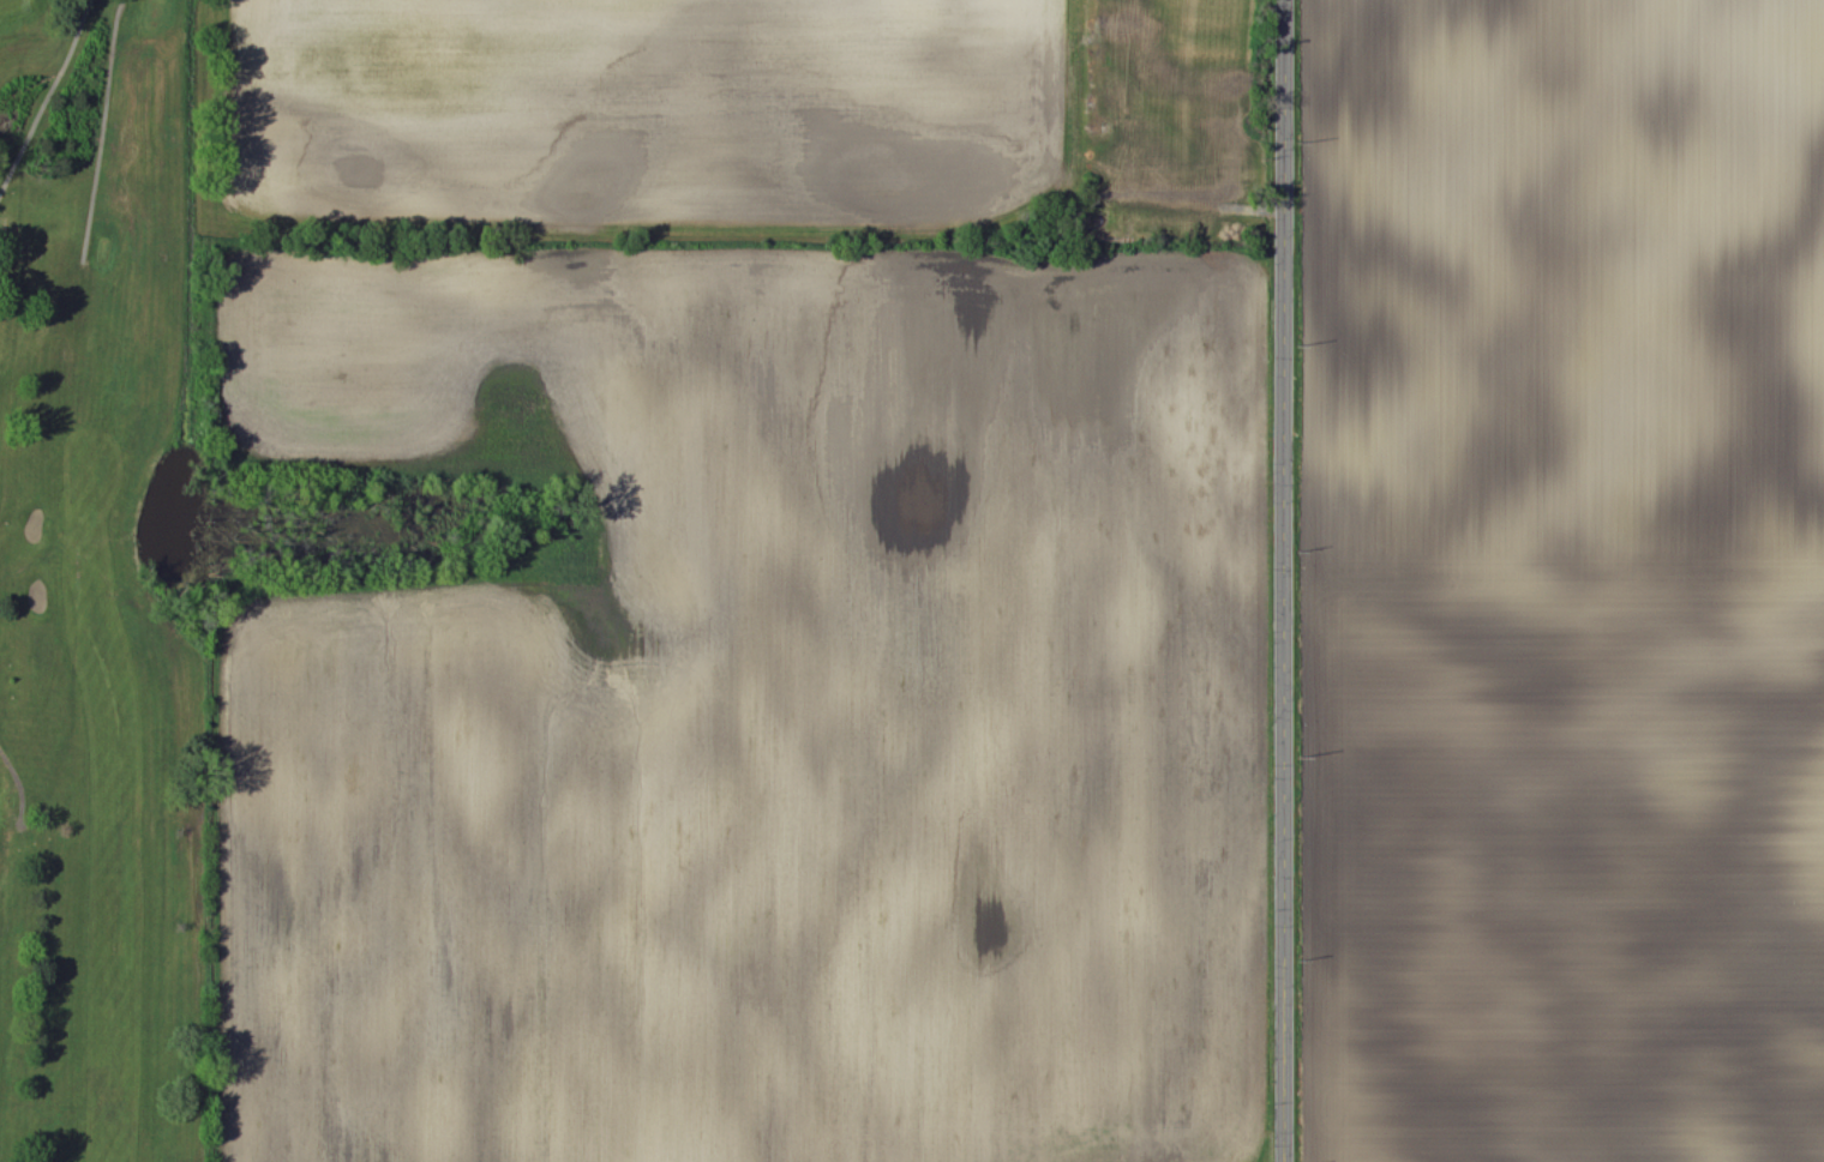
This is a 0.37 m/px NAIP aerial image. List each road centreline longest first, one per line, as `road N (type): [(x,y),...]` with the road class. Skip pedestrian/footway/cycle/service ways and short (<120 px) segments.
road 1 (residential): [(1287,0),(1284,1161)]

